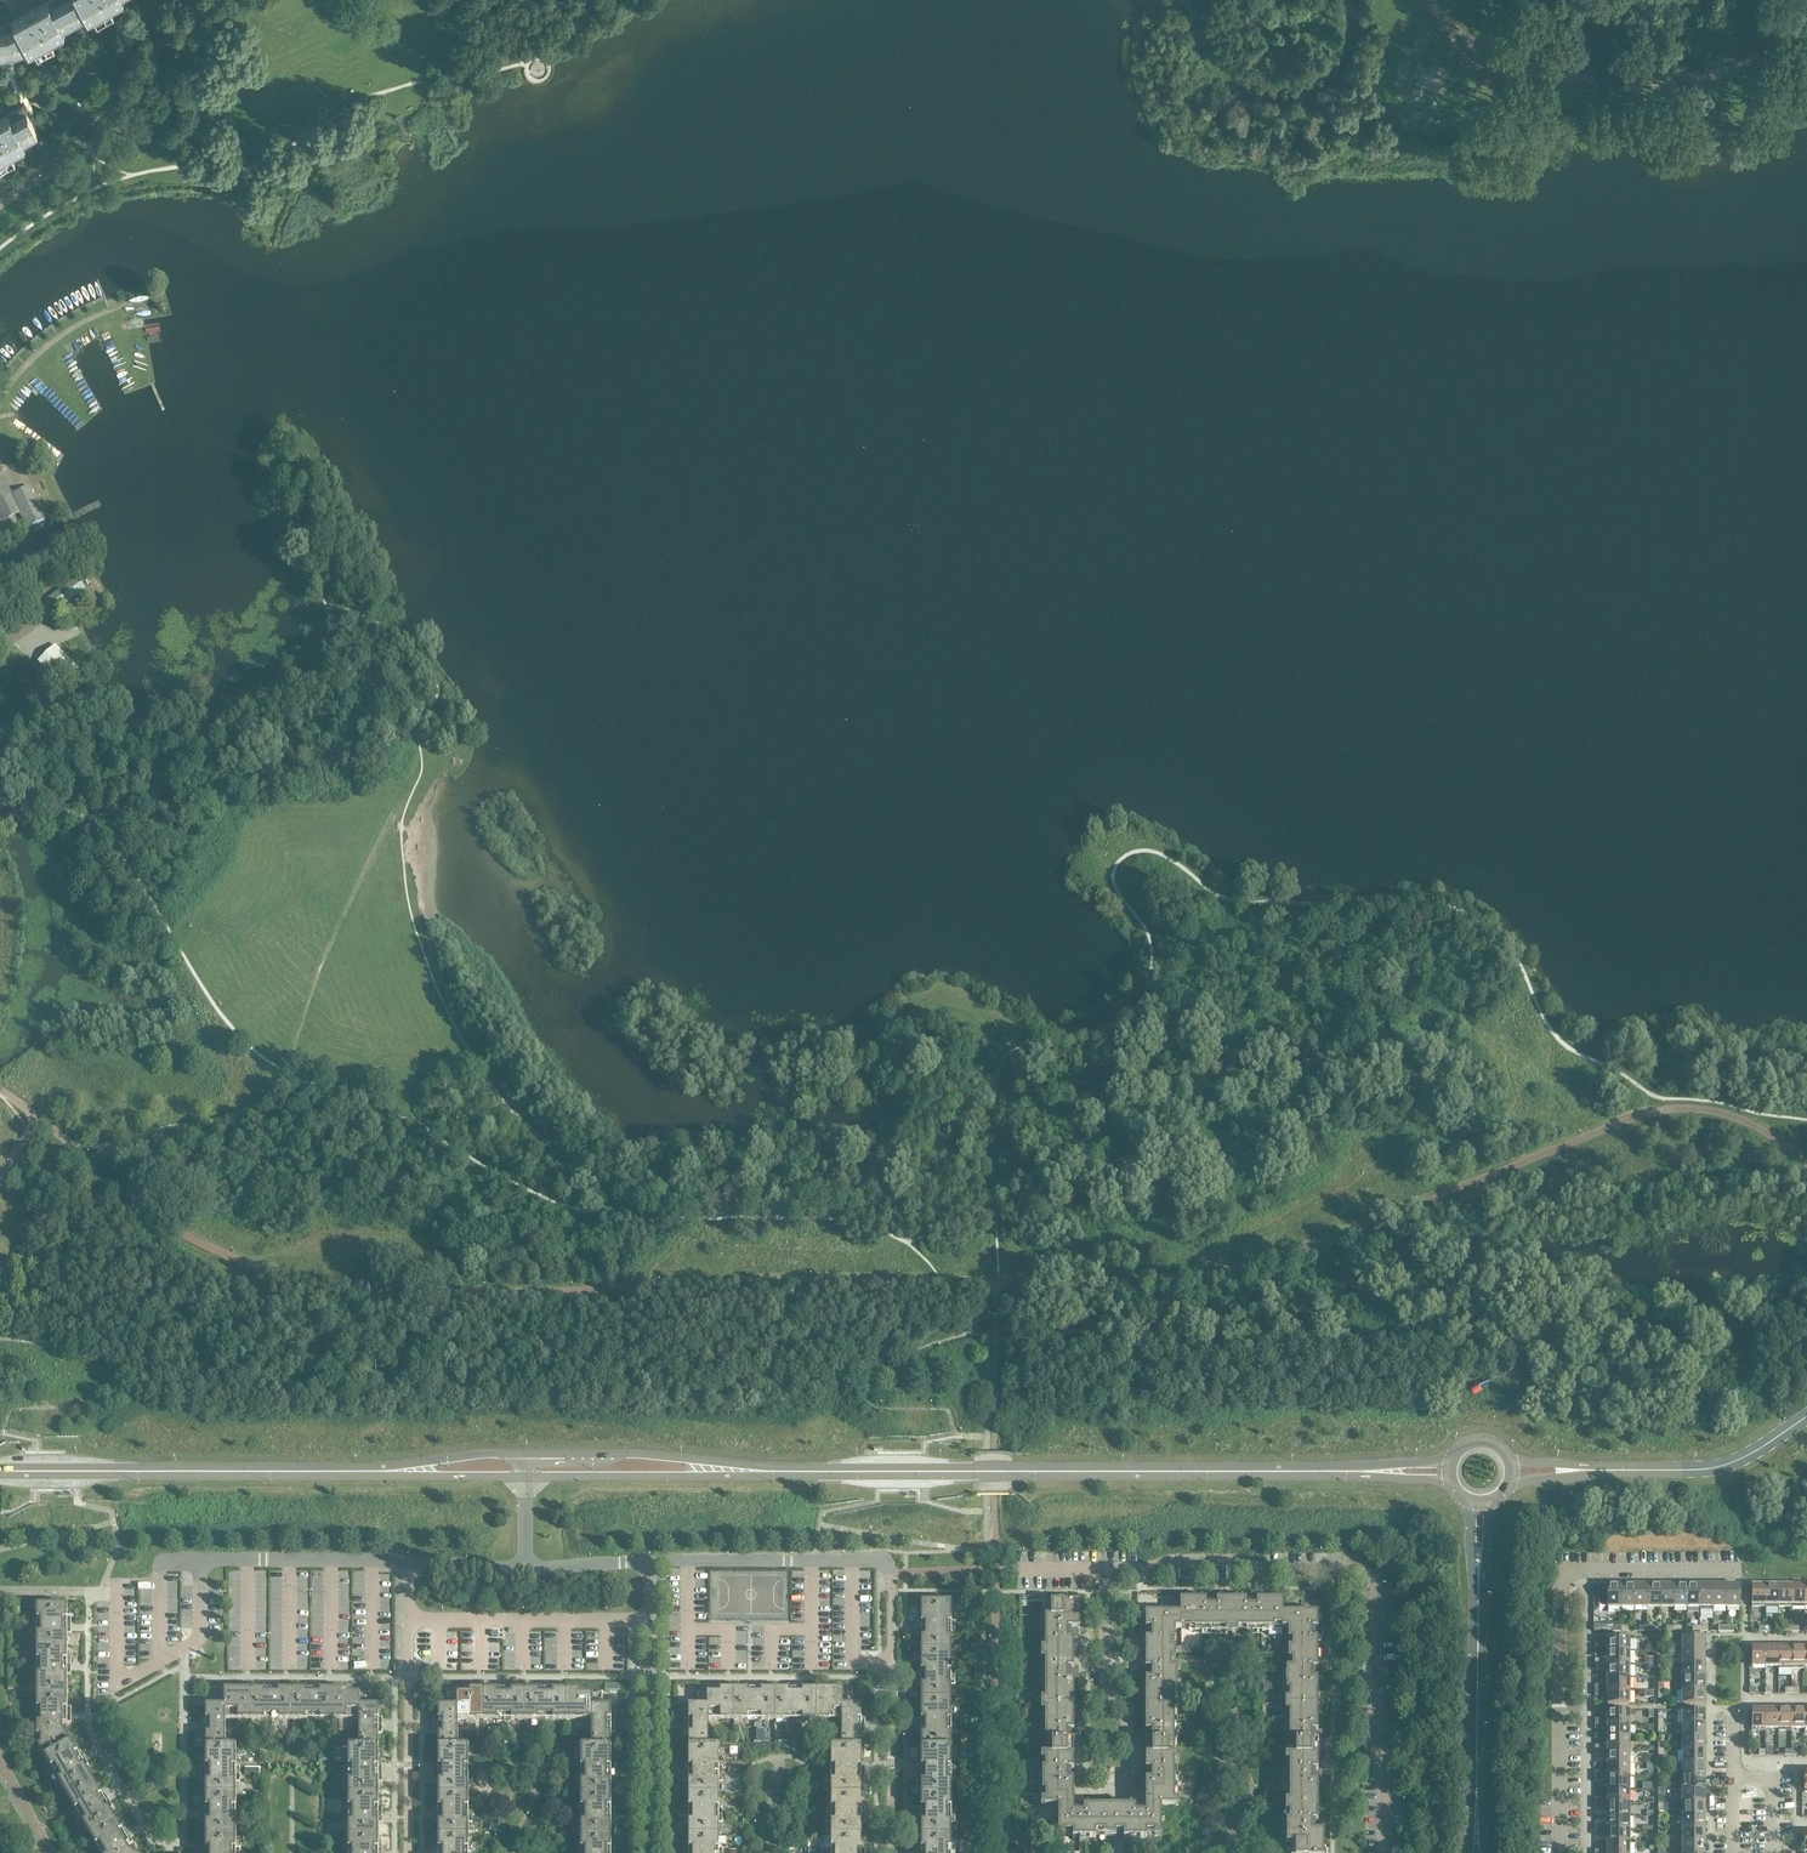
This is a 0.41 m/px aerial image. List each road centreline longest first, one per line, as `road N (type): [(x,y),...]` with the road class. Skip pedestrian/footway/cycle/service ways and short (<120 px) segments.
road 1 (tertiary): [(1370,1470),(763,1470)]
road 2 (residential): [(1385,1852),(1376,1576),(1262,1573),(1234,1562),(1170,1562),(1140,1577),(1102,1577)]
road 3 (residential): [(1557,1852),(1555,1635),(1564,1573),(1719,1571)]
road 4 (tertiary): [(390,1469),(0,1473)]
road 5 (residential): [(654,1621),(409,1620)]
road 6 (residential): [(1102,1577),(1106,1682),(1128,1713),(1129,1774),(1093,1773)]
road 7 (tertiary): [(763,1470),(621,1453),(526,1453)]
road 8 (tertiary): [(526,1475),(763,1470)]
road 9 (unclassified): [(1586,1468),(1717,1469),(1806,1420)]
road 10 (residential): [(407,1852),(409,1620)]
road 11 (residential): [(653,1852),(654,1621)]
road 12 (residential): [(654,1561),(881,1560)]
road 13 (residential): [(199,1559),(409,1562)]
road 14 (tertiary): [(1477,1777),(1479,1570)]
road 15 (residential): [(890,1852),(891,1664)]
road 16 (tertiary): [(526,1453),(390,1469)]
road 17 (tertiary): [(390,1469),(526,1475)]
road 18 (residential): [(526,1563),(654,1561)]

